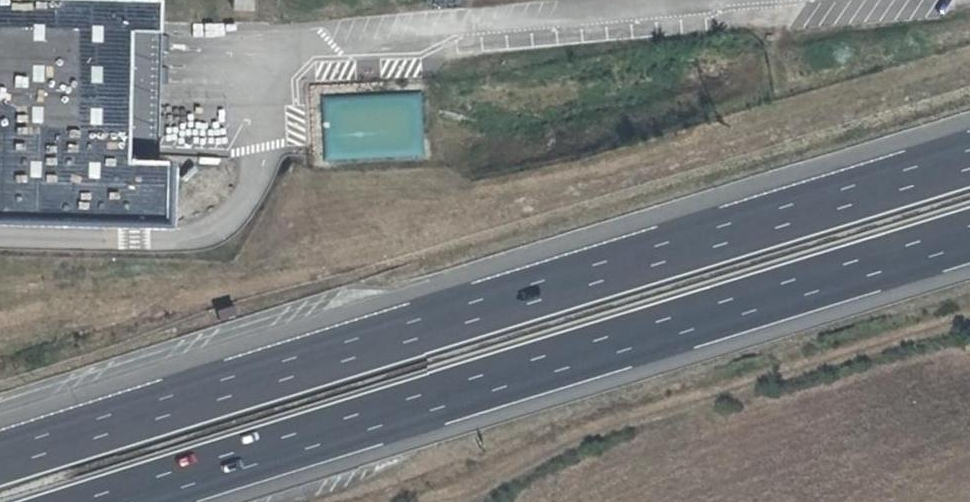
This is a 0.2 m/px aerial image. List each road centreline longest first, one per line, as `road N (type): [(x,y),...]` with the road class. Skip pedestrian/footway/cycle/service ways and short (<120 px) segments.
road 1 (motorway): [(969,158),(0,459)]
road 2 (motorway): [(97,501),(969,233)]
road 3 (track): [(462,498),(593,431),(969,319)]

